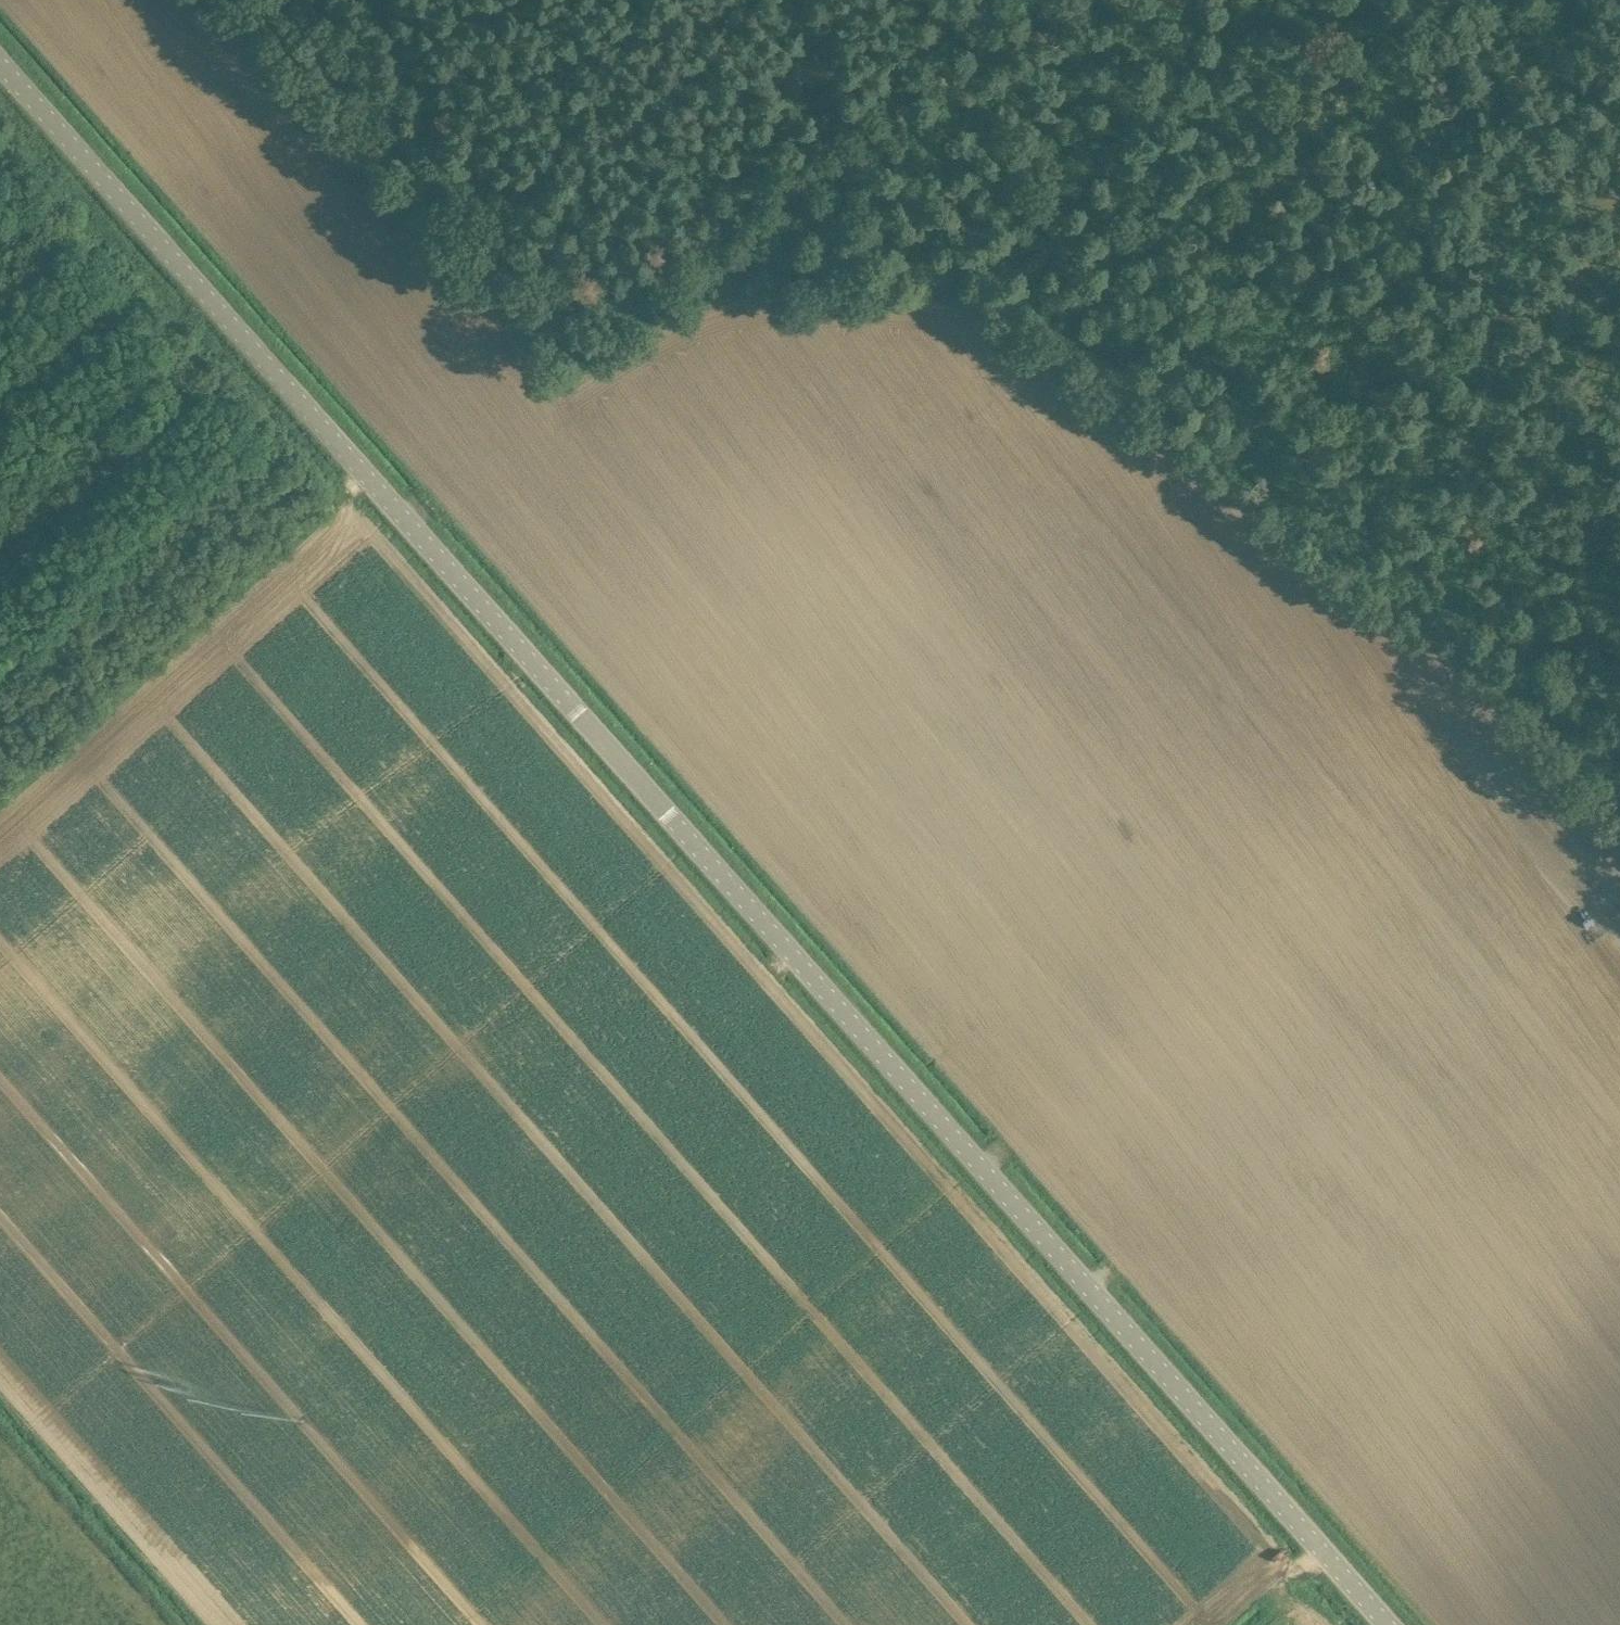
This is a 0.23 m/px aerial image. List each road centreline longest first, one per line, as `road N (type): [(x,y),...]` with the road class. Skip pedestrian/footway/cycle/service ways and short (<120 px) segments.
road 1 (unclassified): [(1388,1624),(0,52)]

